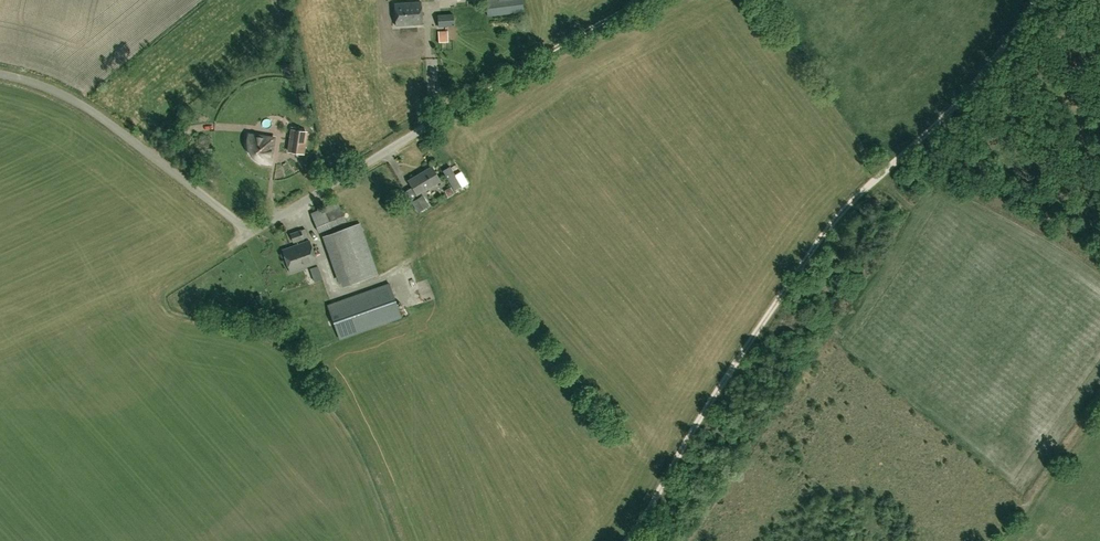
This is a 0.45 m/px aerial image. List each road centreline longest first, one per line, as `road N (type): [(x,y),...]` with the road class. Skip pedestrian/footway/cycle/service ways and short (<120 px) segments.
road 1 (track): [(623,540),(815,240),(989,65),(1032,0)]
road 2 (unclassified): [(253,233),(56,89),(0,75)]
road 3 (unclassified): [(253,233),(469,95)]
road 4 (track): [(469,95),(636,0)]

